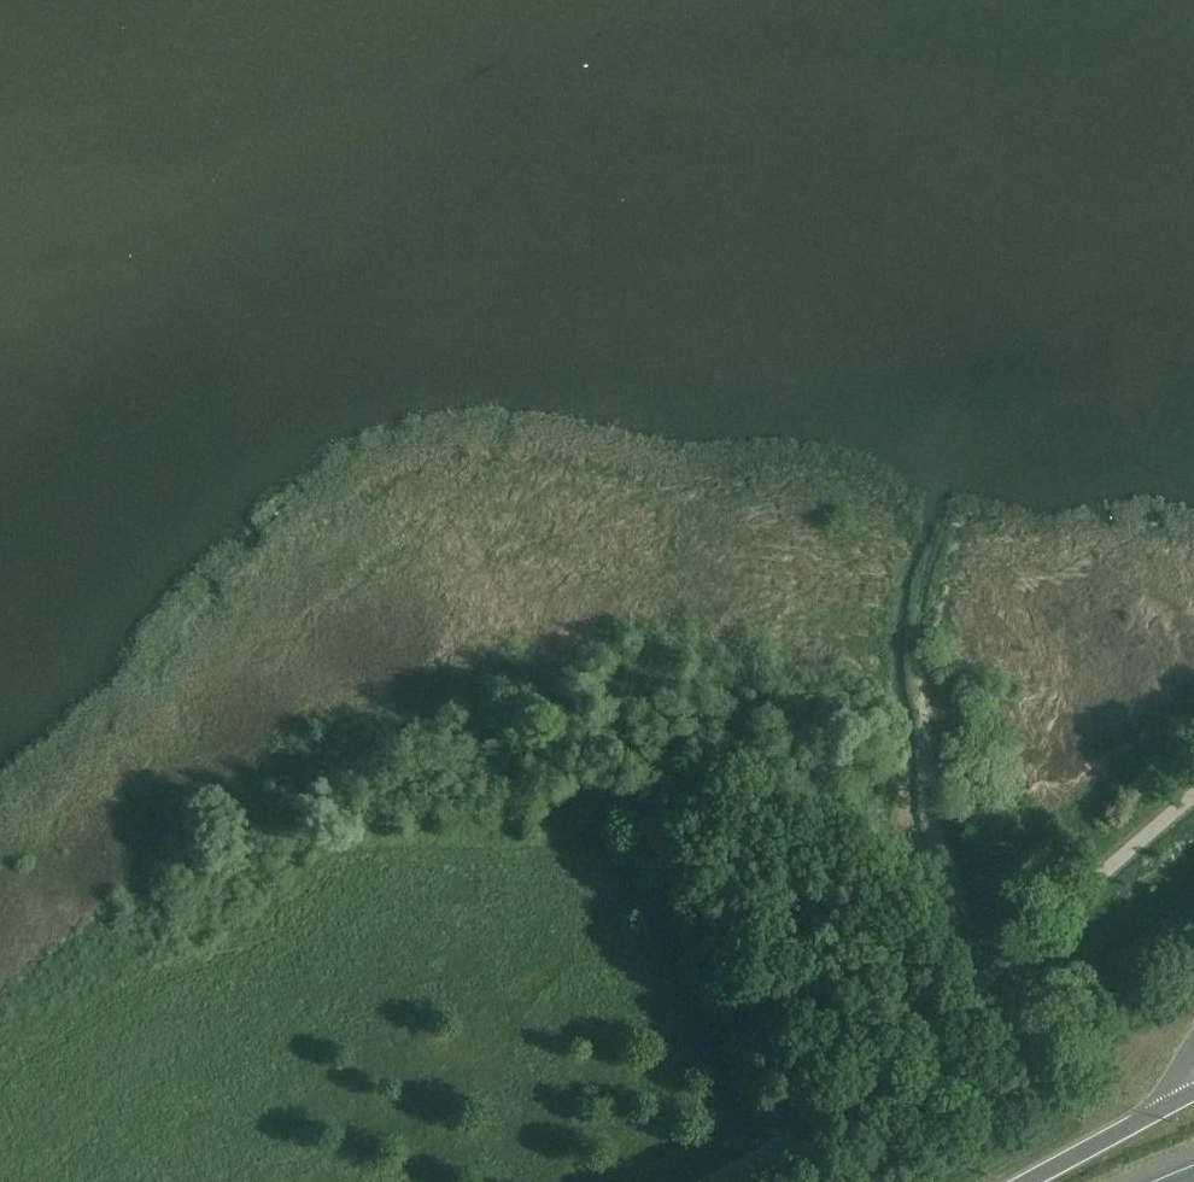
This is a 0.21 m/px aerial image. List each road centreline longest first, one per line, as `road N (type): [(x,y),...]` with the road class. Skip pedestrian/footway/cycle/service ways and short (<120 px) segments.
road 1 (motorway): [(1155,1111),(1026,1181)]

